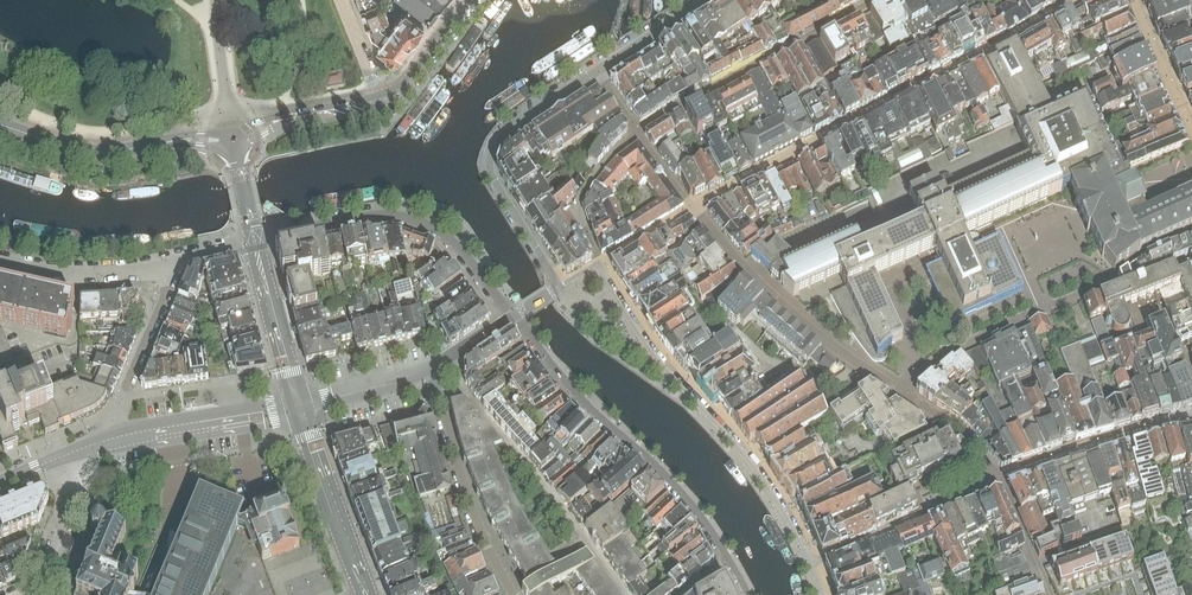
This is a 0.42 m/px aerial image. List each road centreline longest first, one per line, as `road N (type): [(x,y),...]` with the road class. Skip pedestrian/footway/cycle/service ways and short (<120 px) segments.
road 1 (residential): [(1073,0),(693,207)]
road 2 (residential): [(598,266),(647,347),(757,472),(808,563)]
road 3 (residential): [(514,316),(594,412),(667,479),(730,564)]
road 4 (residential): [(514,316),(446,242),(416,223),(369,219),(254,240)]
road 5 (residential): [(598,74),(526,122),(489,162),(559,287)]
road 6 (residential): [(440,392),(469,398),(629,594)]
road 7 (residential): [(901,390),(803,326),(693,207)]
road 8 (residential): [(637,131),(877,0)]
road 9 (residential): [(901,390),(955,348),(1116,275)]
road 10 (residential): [(440,392),(469,501),(514,594)]
road 11 (residential): [(808,563),(998,479)]
road 12 (residential): [(1191,418),(998,479)]
road 13 (residential): [(104,441),(182,257)]
road 14 (tertiary): [(366,594),(299,407)]
road 15 (tertiary): [(104,441),(299,407)]
road 16 (residential): [(0,264),(46,273),(120,271),(182,257)]
road 17 (tertiary): [(299,407),(254,240)]
road 18 (tertiary): [(168,141),(87,151),(0,124)]
road 19 (tertiary): [(378,99),(232,132)]
road 20 (residential): [(1134,0),(1191,130)]
road 21 (residential): [(299,407),(432,369)]
road 22 (residential): [(37,586),(70,502),(63,456)]
road 23 (residential): [(598,74),(712,0)]
road 24 (residential): [(998,479),(972,441),(901,390)]
road 25 (tertiary): [(465,0),(403,83),(378,99)]
road 26 (residential): [(1053,594),(998,479)]

